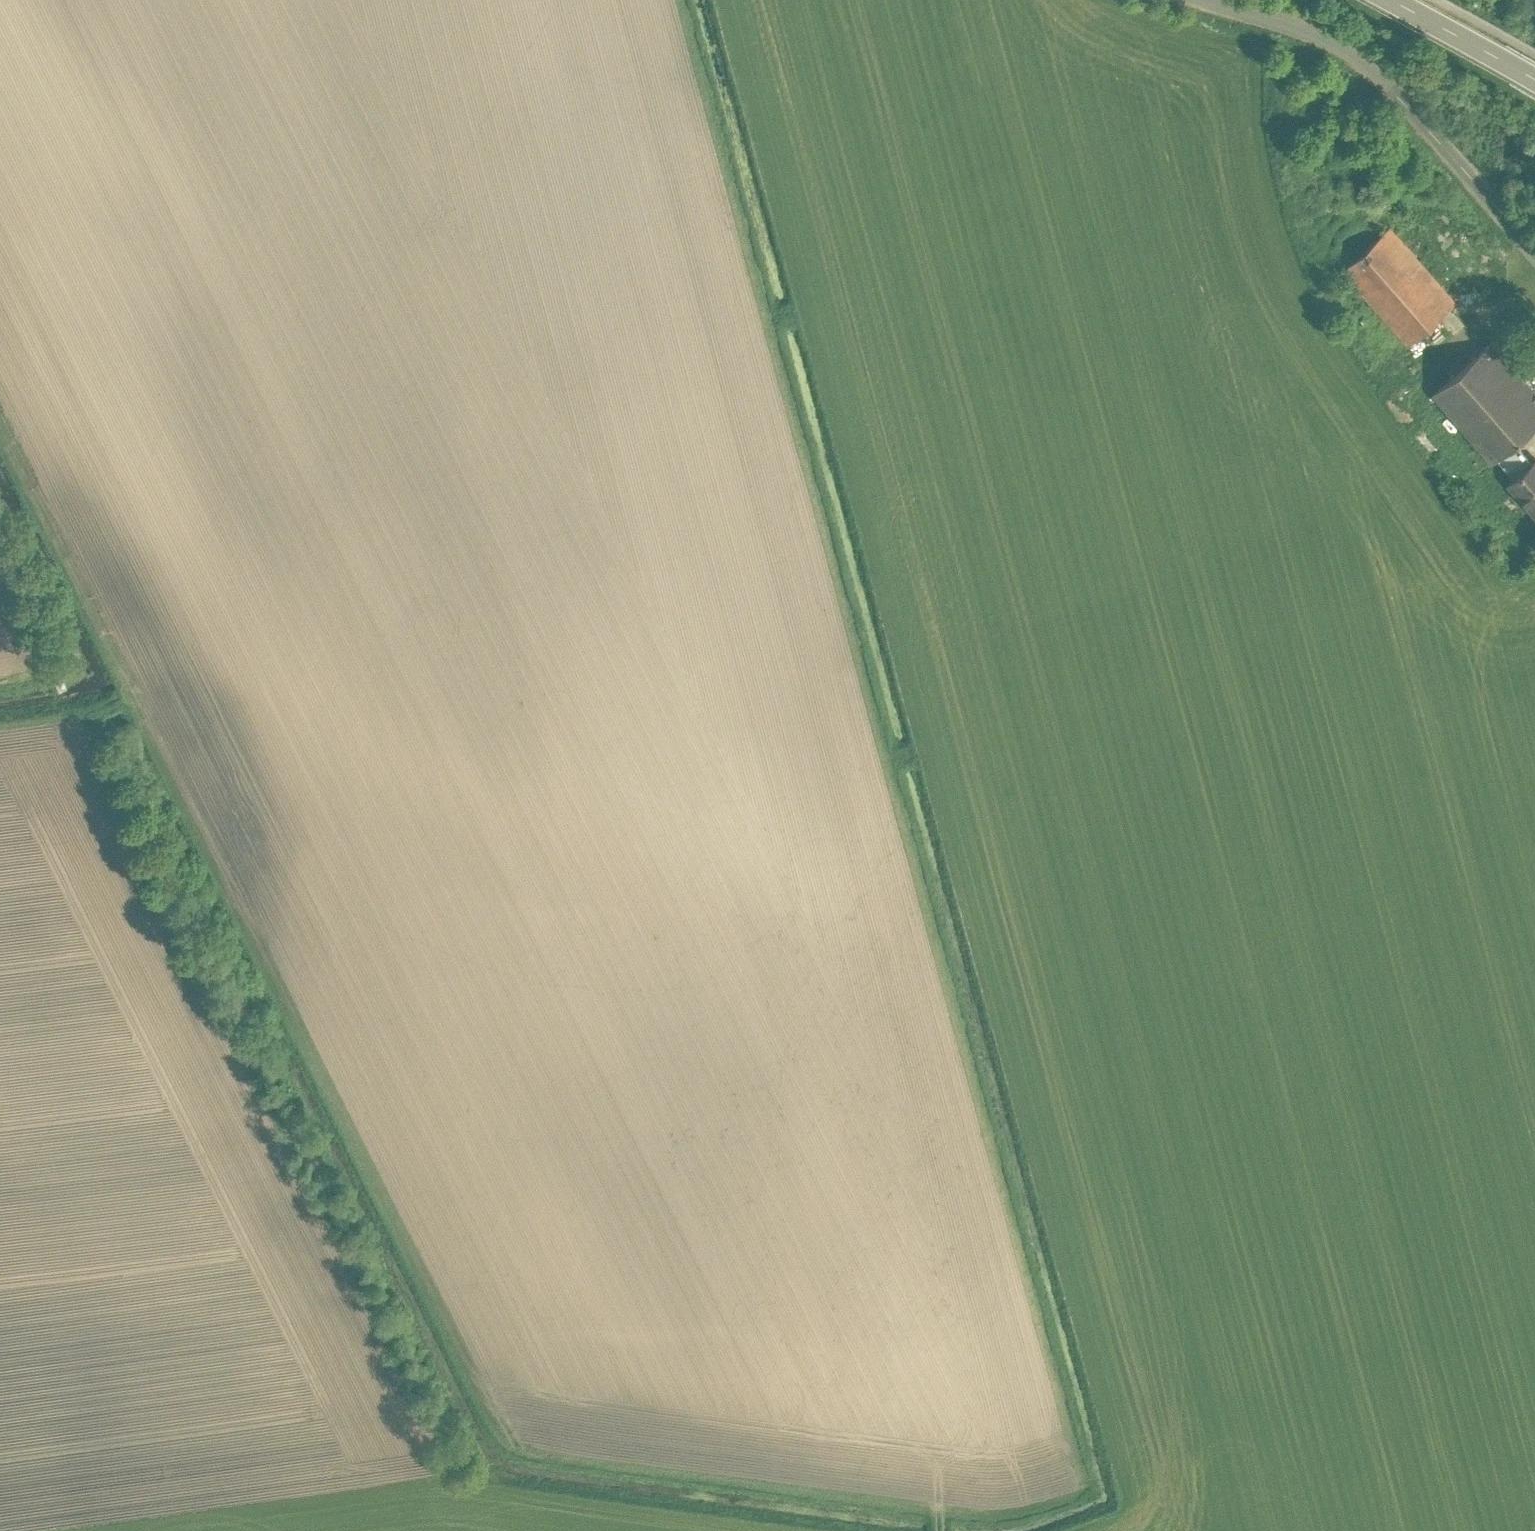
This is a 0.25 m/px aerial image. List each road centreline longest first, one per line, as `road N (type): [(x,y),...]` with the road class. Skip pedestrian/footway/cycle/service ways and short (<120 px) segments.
road 1 (unclassified): [(1220,0),(1329,37),(1374,66),(1534,249)]
road 2 (tertiary): [(1534,70),(1409,0)]

